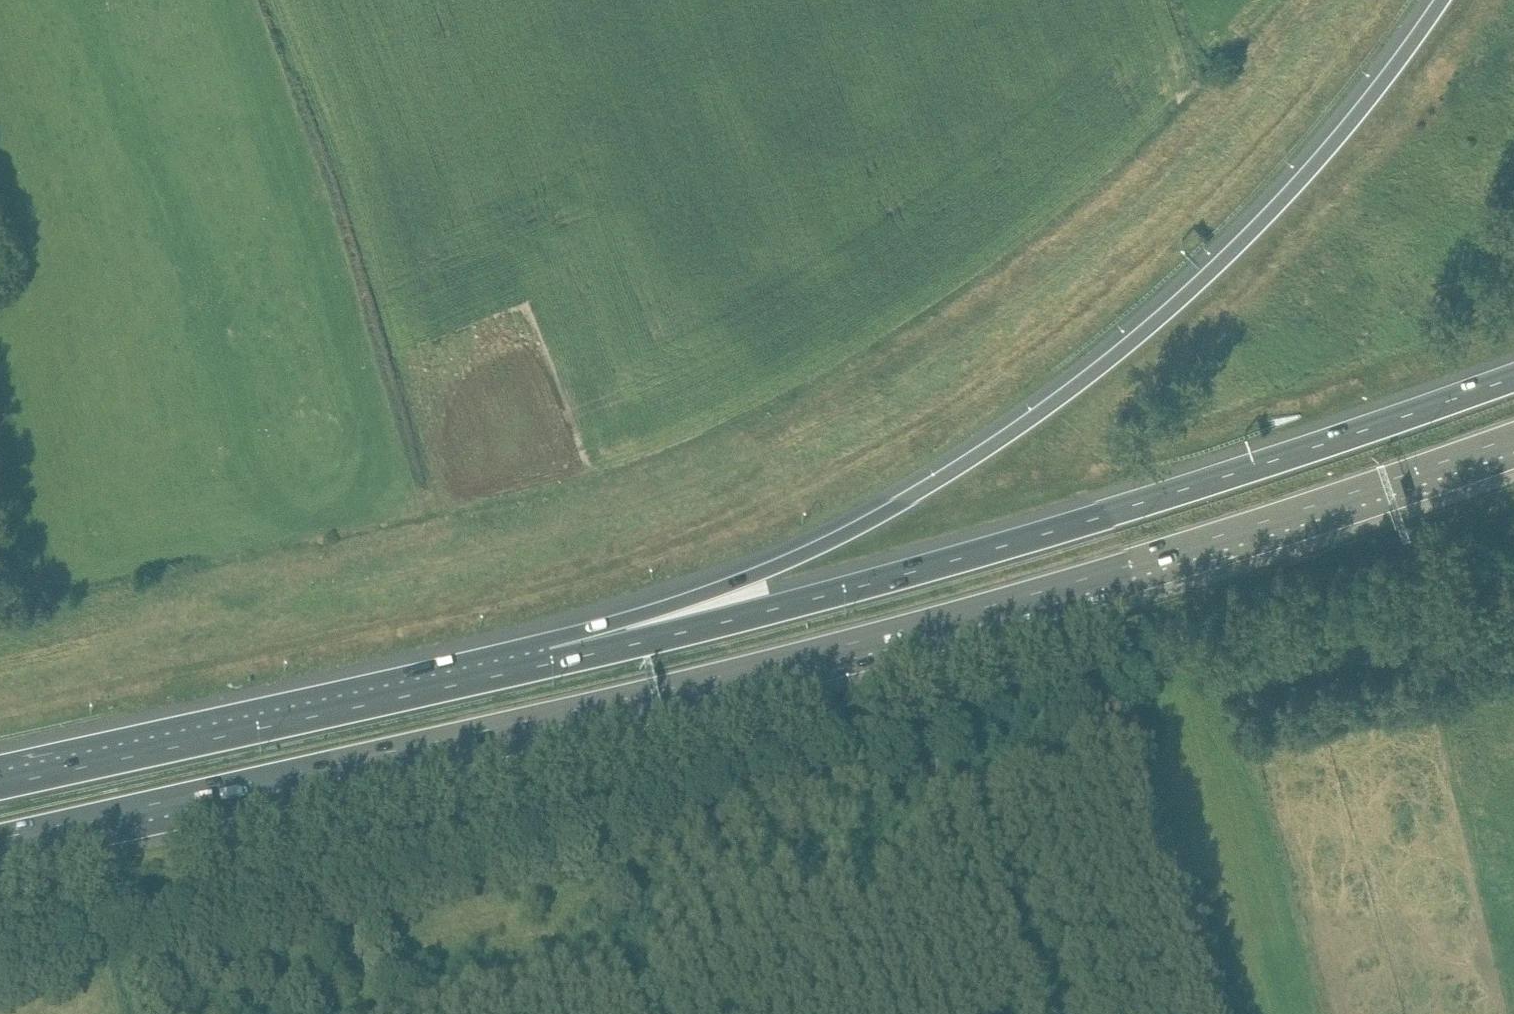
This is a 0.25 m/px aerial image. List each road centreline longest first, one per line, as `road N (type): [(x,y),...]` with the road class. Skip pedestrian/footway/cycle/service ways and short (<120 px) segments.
road 1 (motorway): [(0,838),(814,654),(1096,575),(1513,437)]
road 2 (motorway): [(1441,0),(1369,101),(1256,230),(1129,348),(1031,421),(845,531),(547,664)]
road 3 (motorway): [(1513,377),(1098,517),(547,664)]
road 4 (motorway): [(547,664),(0,784)]

